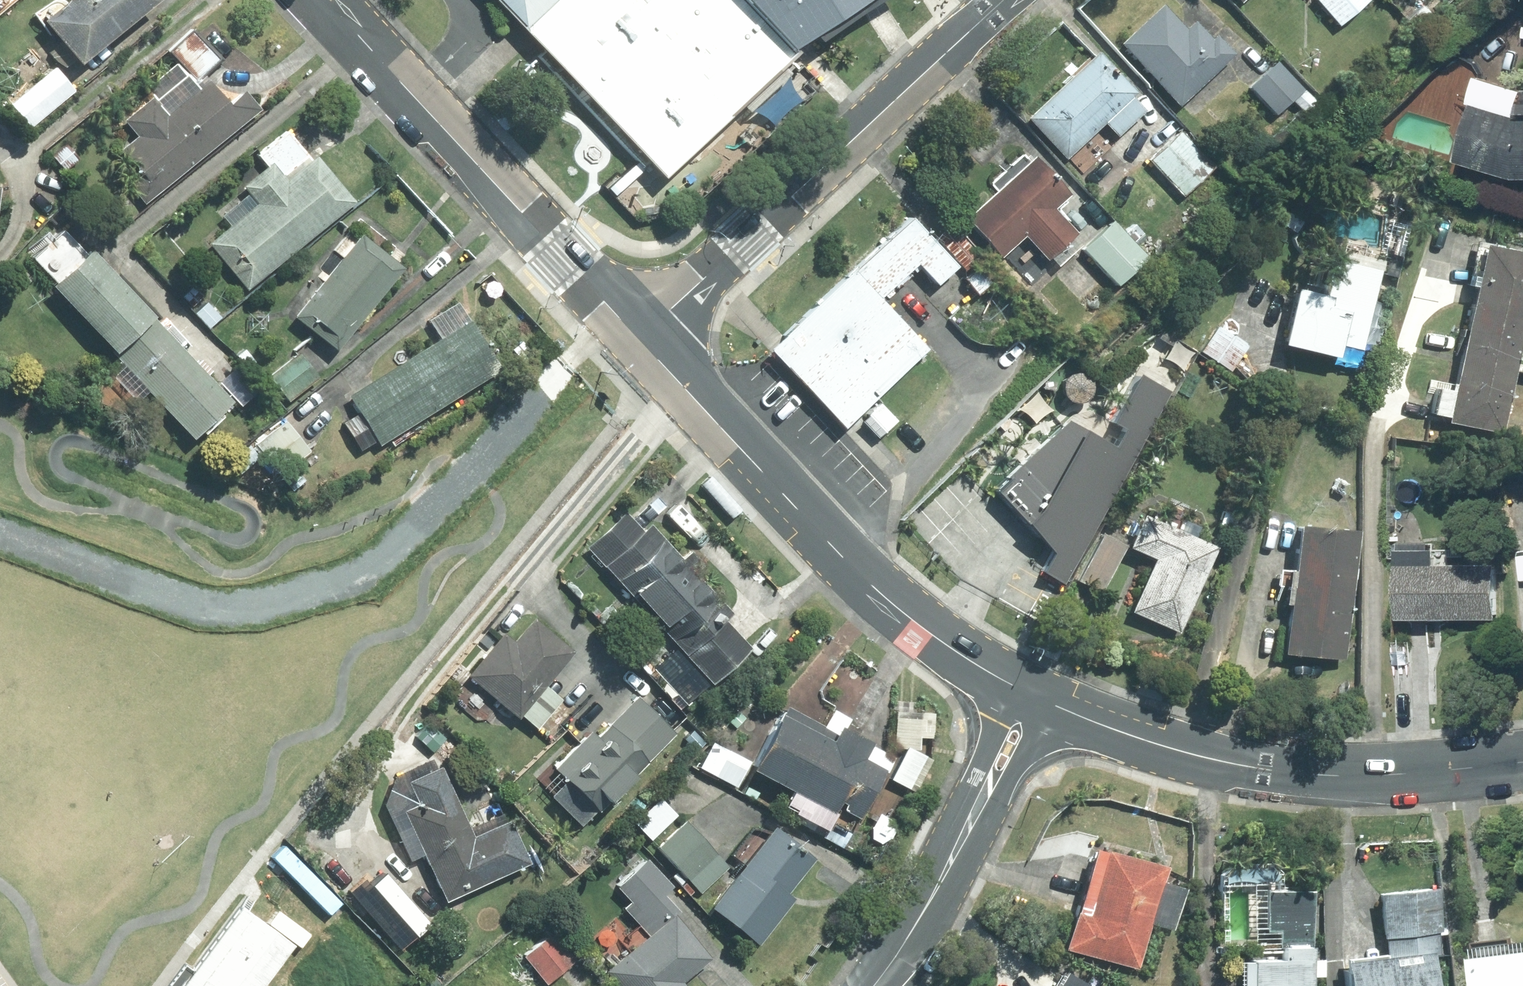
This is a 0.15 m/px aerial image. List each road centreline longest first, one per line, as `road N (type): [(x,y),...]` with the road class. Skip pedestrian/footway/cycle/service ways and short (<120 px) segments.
road 1 (residential): [(637,340),(875,589),(1012,687)]
road 2 (residential): [(637,340),(1003,0)]
road 3 (tertiary): [(1050,705),(1158,744),(1285,772),(1405,775),(1522,762)]
road 4 (residential): [(327,0),(637,340)]
road 5 (tertiary): [(1050,705),(997,812),(916,928)]
road 6 (tertiary): [(916,928),(1012,687)]

